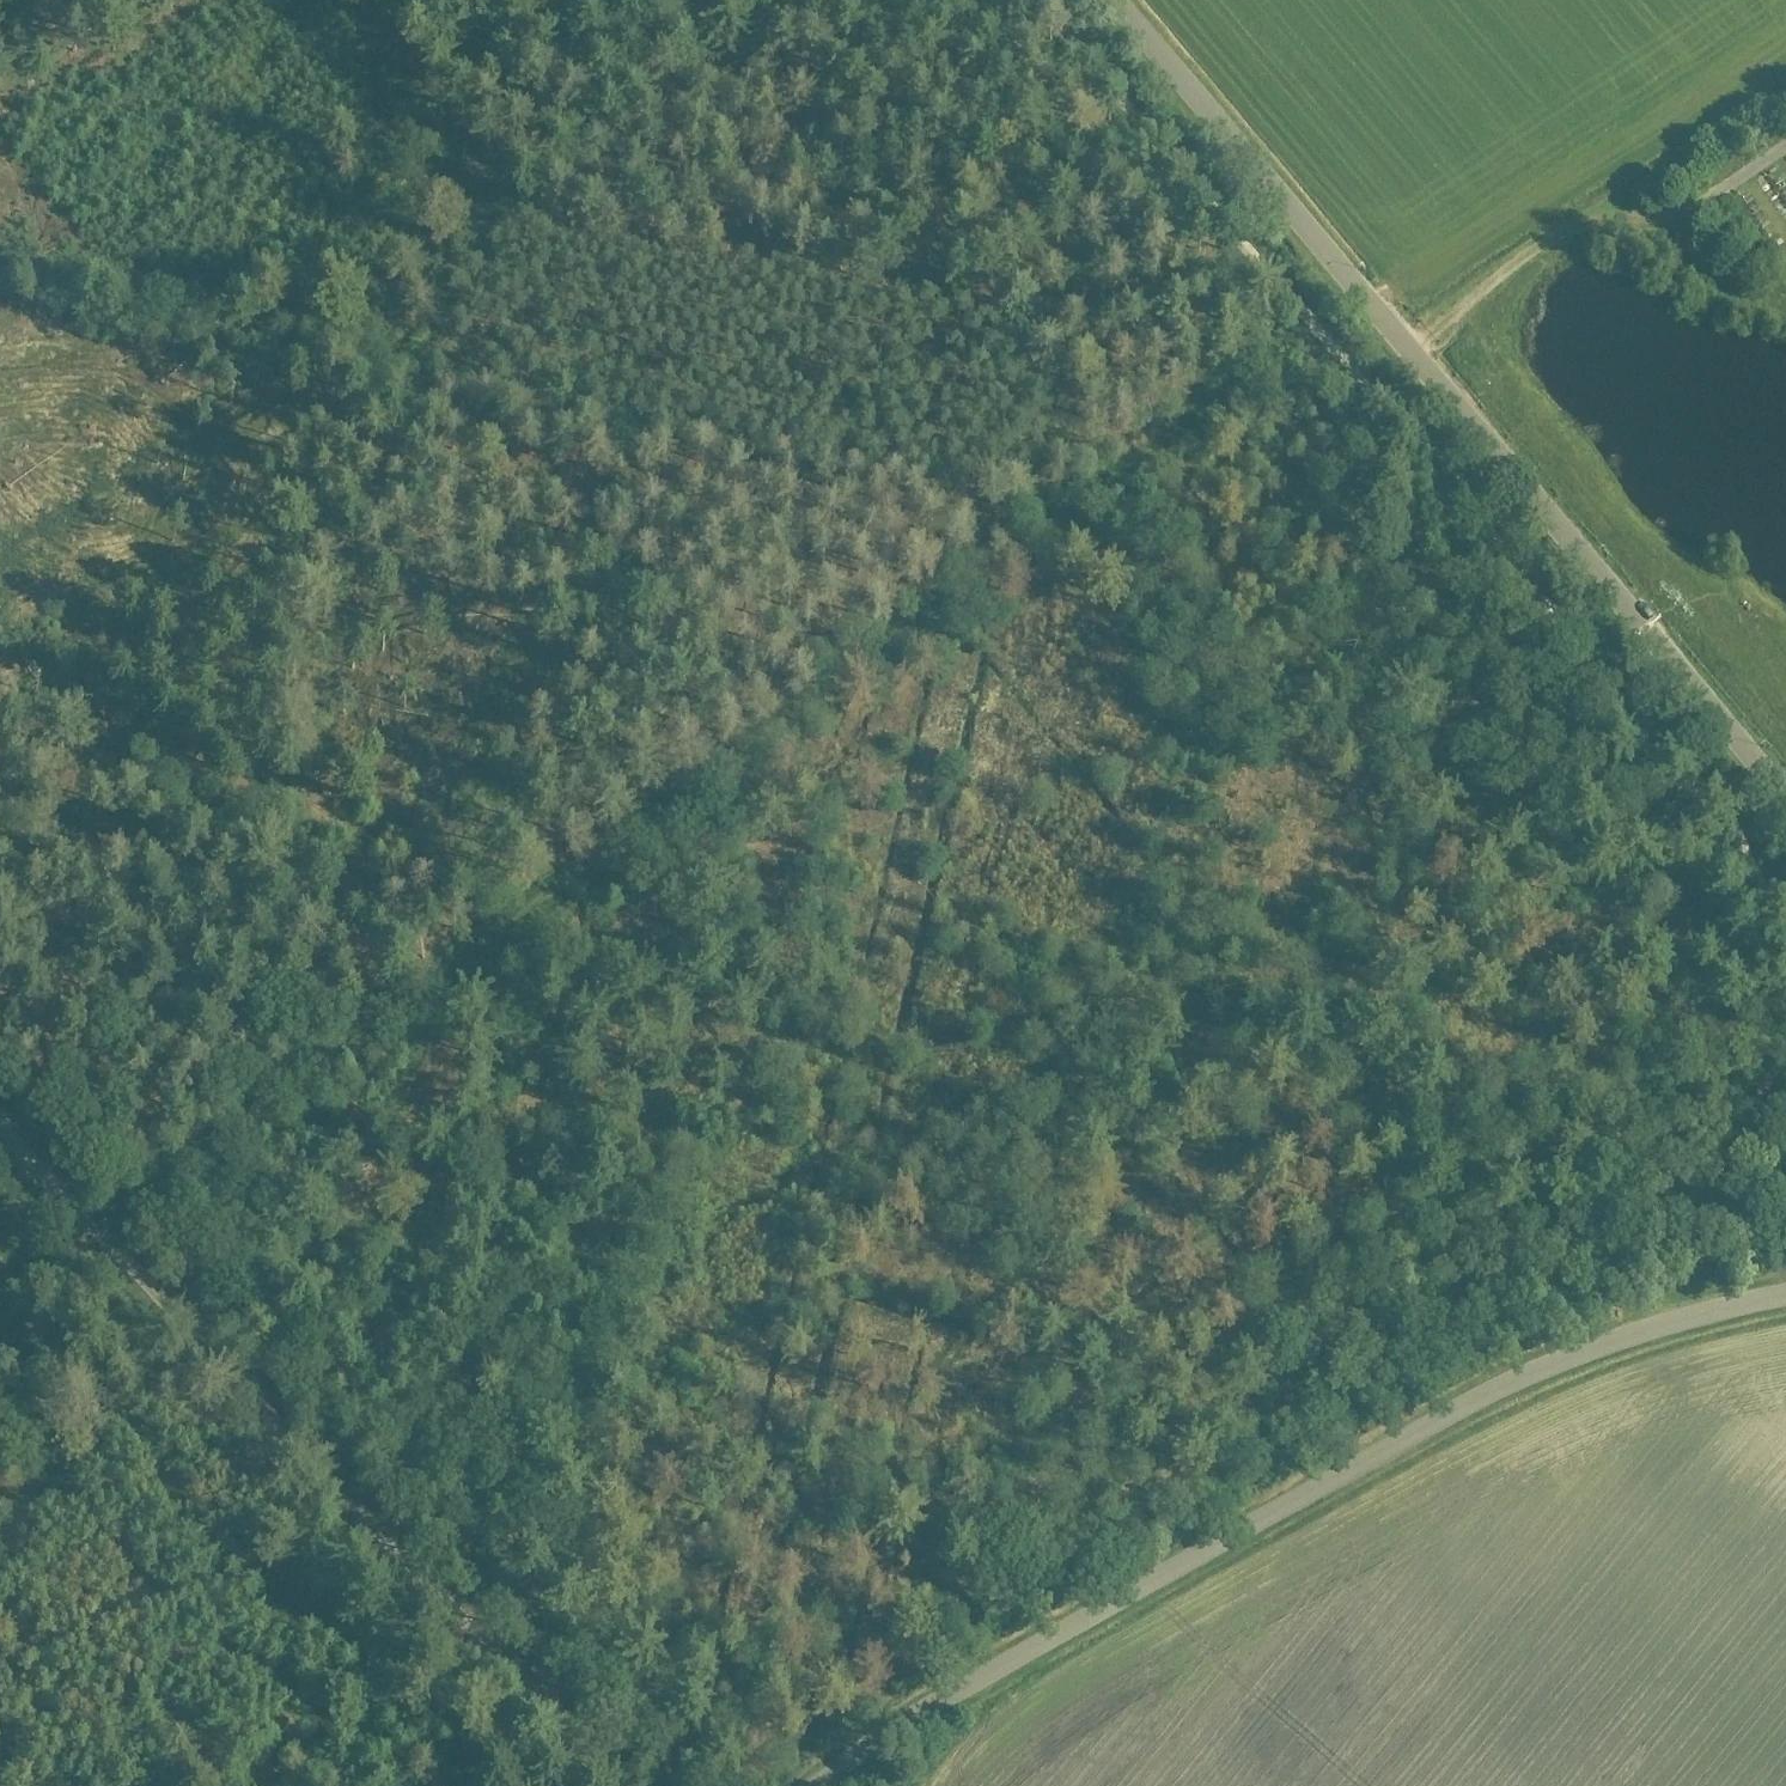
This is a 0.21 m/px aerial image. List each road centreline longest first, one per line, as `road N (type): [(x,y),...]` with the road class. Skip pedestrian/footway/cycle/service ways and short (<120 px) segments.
road 1 (track): [(0,1297),(1361,301)]
road 2 (unclassified): [(822,1785),(915,1716),(1460,1408),(1575,1354),(1785,1294)]
road 3 (unclassified): [(1110,0),(1785,792)]
road 4 (unclassified): [(616,1785),(0,1120)]

